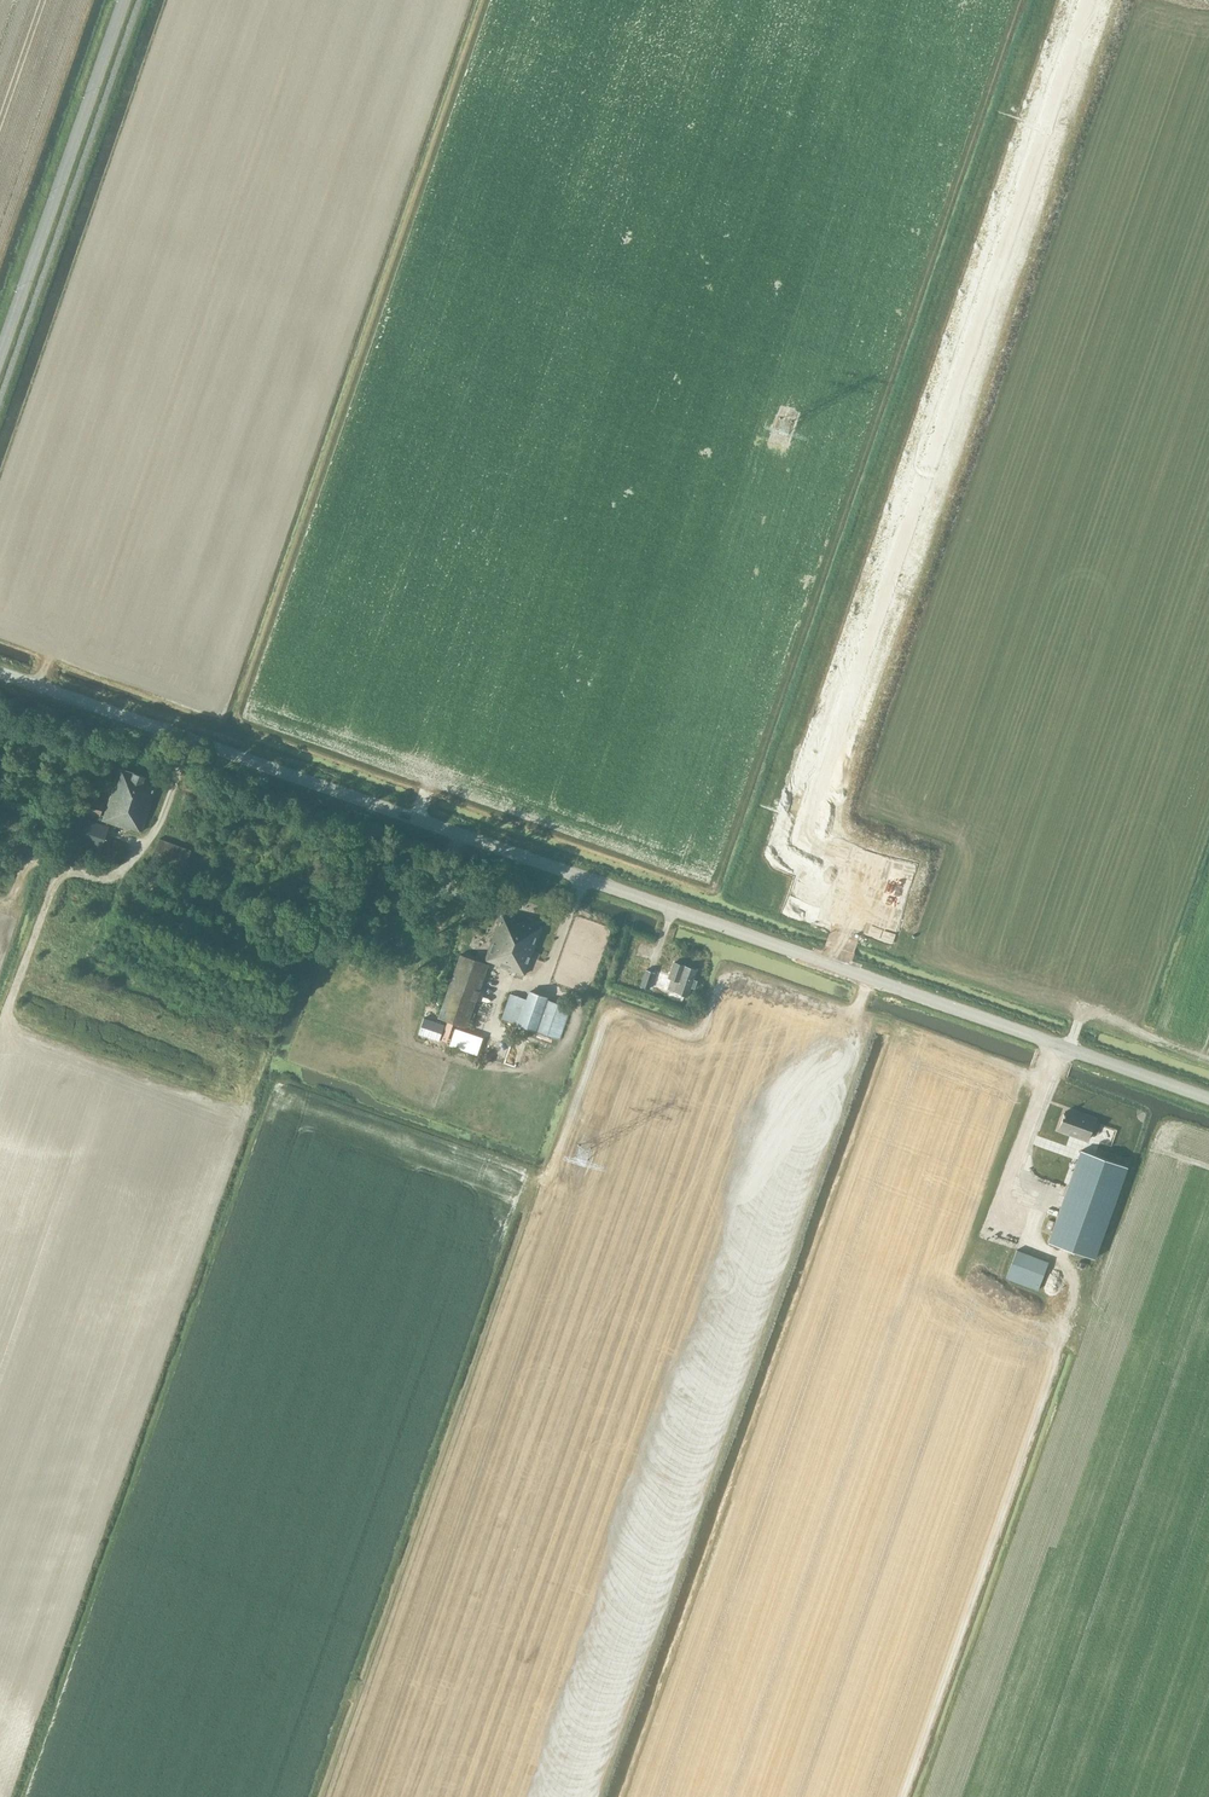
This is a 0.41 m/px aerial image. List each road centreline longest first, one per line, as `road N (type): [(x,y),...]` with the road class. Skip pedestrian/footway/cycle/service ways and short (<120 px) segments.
road 1 (unclassified): [(1208,1099),(0,673)]
road 2 (tertiary): [(0,355),(124,0)]

